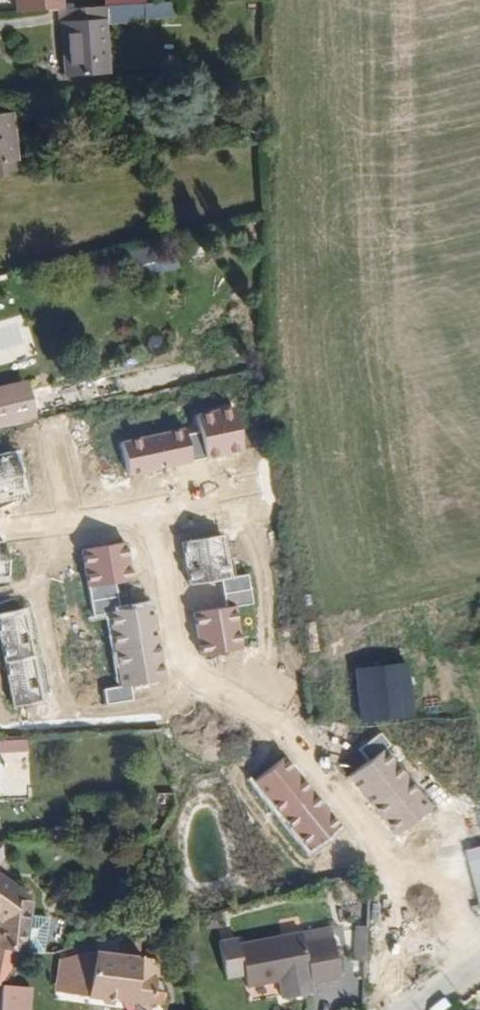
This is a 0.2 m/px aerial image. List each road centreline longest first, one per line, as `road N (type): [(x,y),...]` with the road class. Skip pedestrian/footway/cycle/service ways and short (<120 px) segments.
road 1 (residential): [(440,987),(398,852),(277,721),(183,669),(156,506)]

